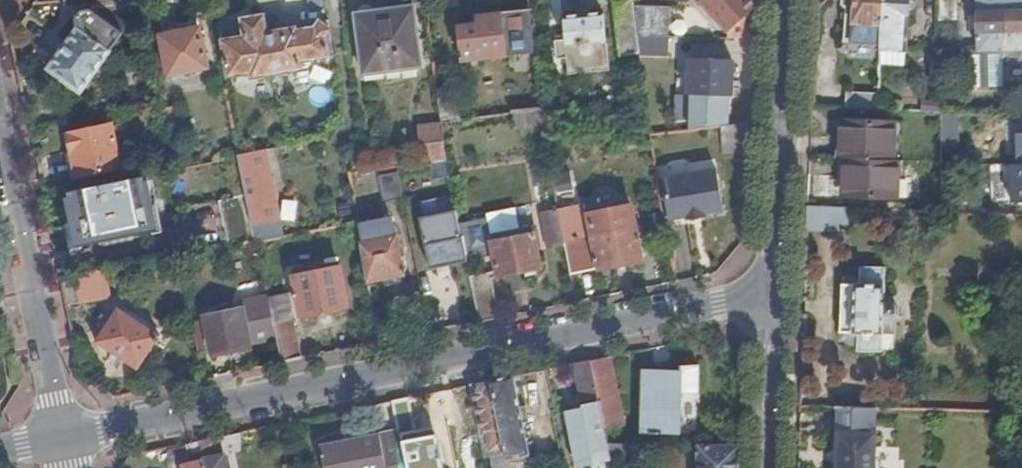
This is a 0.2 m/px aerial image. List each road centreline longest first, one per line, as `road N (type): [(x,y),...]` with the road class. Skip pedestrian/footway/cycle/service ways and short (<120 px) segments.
road 1 (residential): [(773,295),(66,443)]
road 2 (residential): [(66,443),(0,124)]
road 3 (residential): [(773,295),(786,0)]
road 4 (residential): [(771,467),(773,295)]

